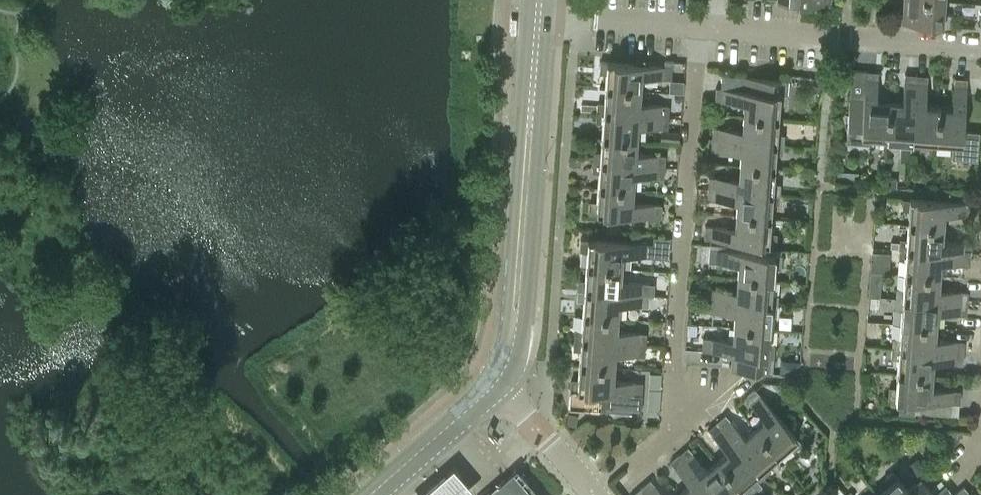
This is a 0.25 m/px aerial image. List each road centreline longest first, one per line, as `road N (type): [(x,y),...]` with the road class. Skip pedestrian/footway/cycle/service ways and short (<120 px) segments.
road 1 (residential): [(633,467),(680,424),(700,29)]
road 2 (tertiary): [(497,383),(513,343),(538,10)]
road 3 (residential): [(715,26),(980,42)]
road 4 (tertiary): [(370,494),(497,383)]
road 5 (residential): [(538,10),(700,29)]
road 6 (residential): [(593,494),(497,383)]

